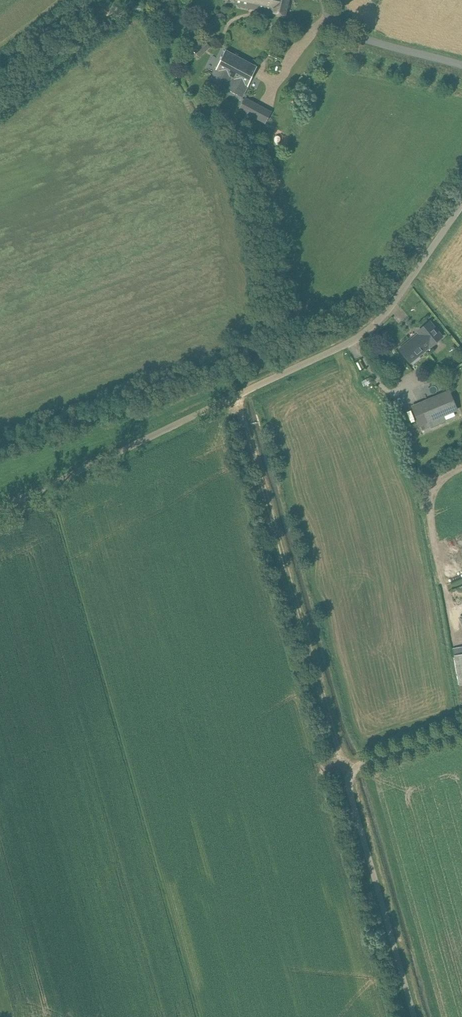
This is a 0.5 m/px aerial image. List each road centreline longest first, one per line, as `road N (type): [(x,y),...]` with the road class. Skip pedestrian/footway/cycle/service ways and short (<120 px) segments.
road 1 (unclassified): [(0,509),(347,345),(399,297),(461,209)]
road 2 (track): [(341,773),(237,395)]
road 3 (unclassified): [(413,1016),(341,773),(461,729)]
road 4 (track): [(461,65),(356,36),(337,26),(324,0)]

